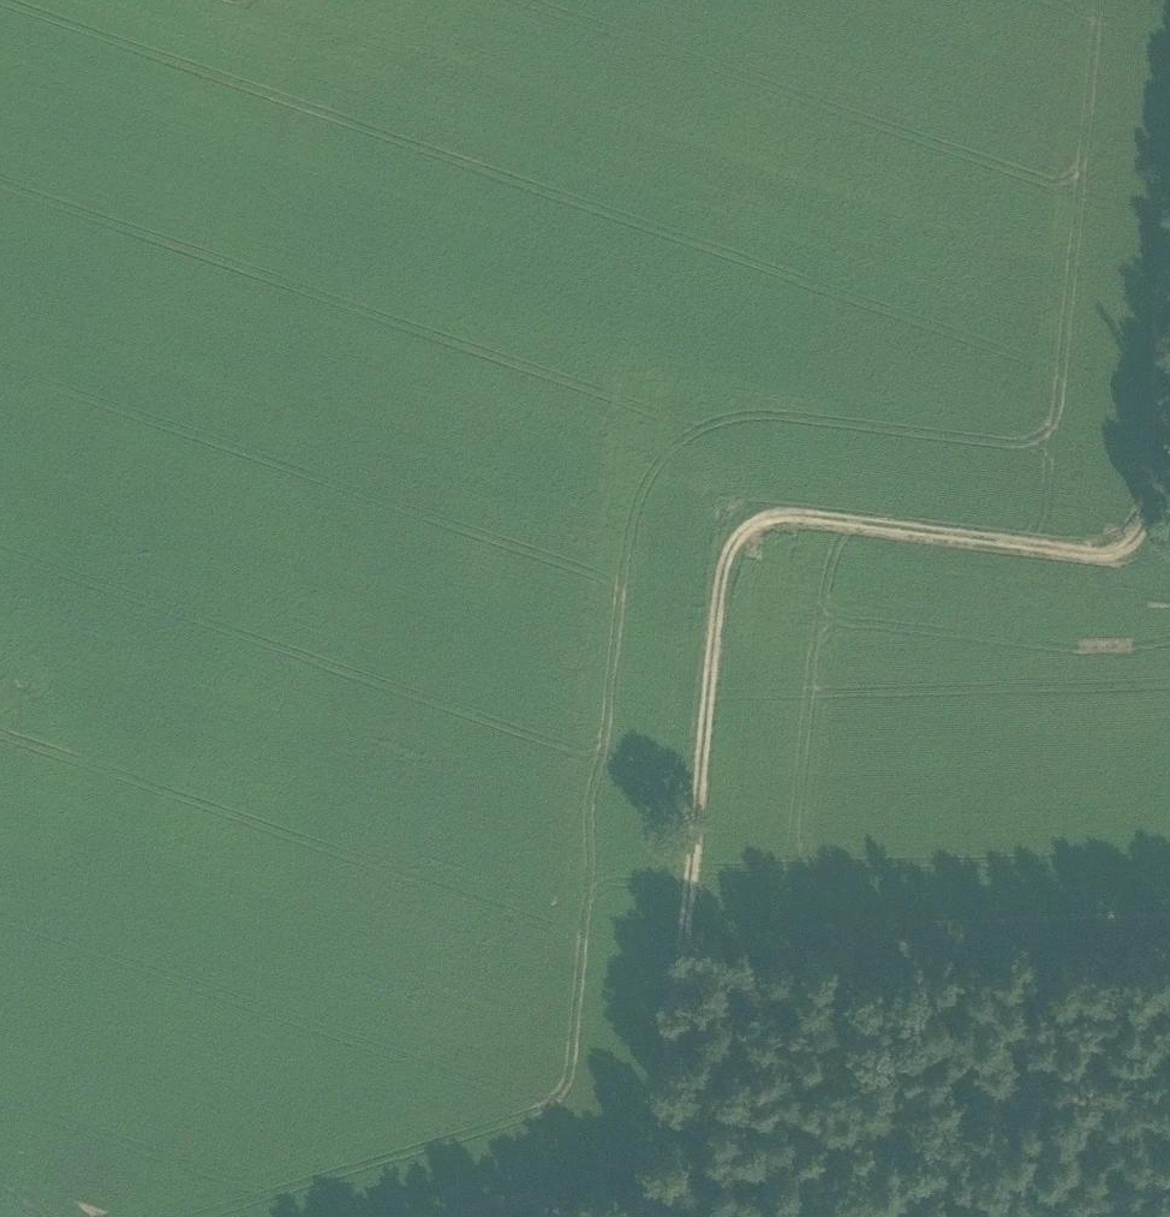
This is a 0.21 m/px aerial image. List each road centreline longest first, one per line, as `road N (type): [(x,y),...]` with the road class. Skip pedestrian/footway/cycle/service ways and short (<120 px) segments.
road 1 (track): [(658,1216),(724,561),(733,534),(768,514),(1122,545),(1147,507),(1169,264)]

